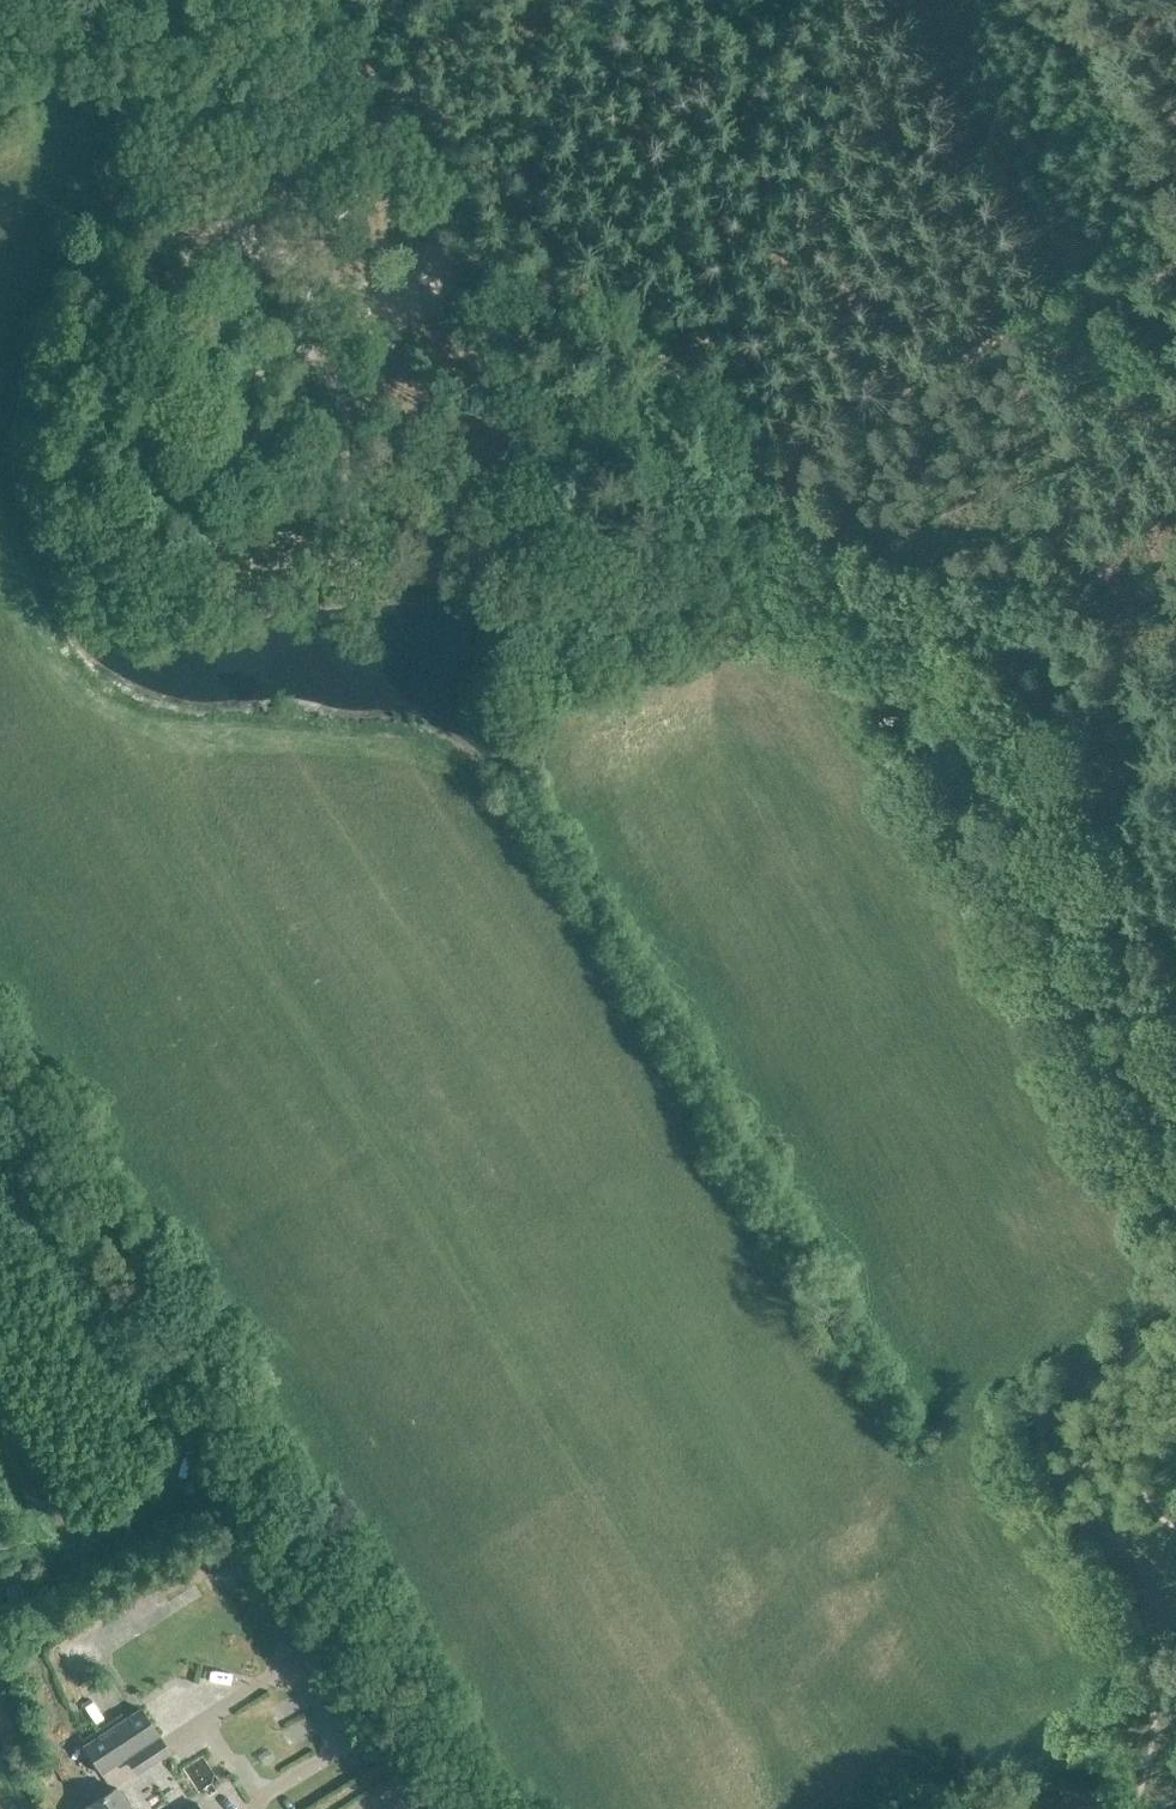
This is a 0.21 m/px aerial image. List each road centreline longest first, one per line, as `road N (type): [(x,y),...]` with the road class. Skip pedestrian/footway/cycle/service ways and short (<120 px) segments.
road 1 (unclassified): [(472,1808),(270,1488)]

